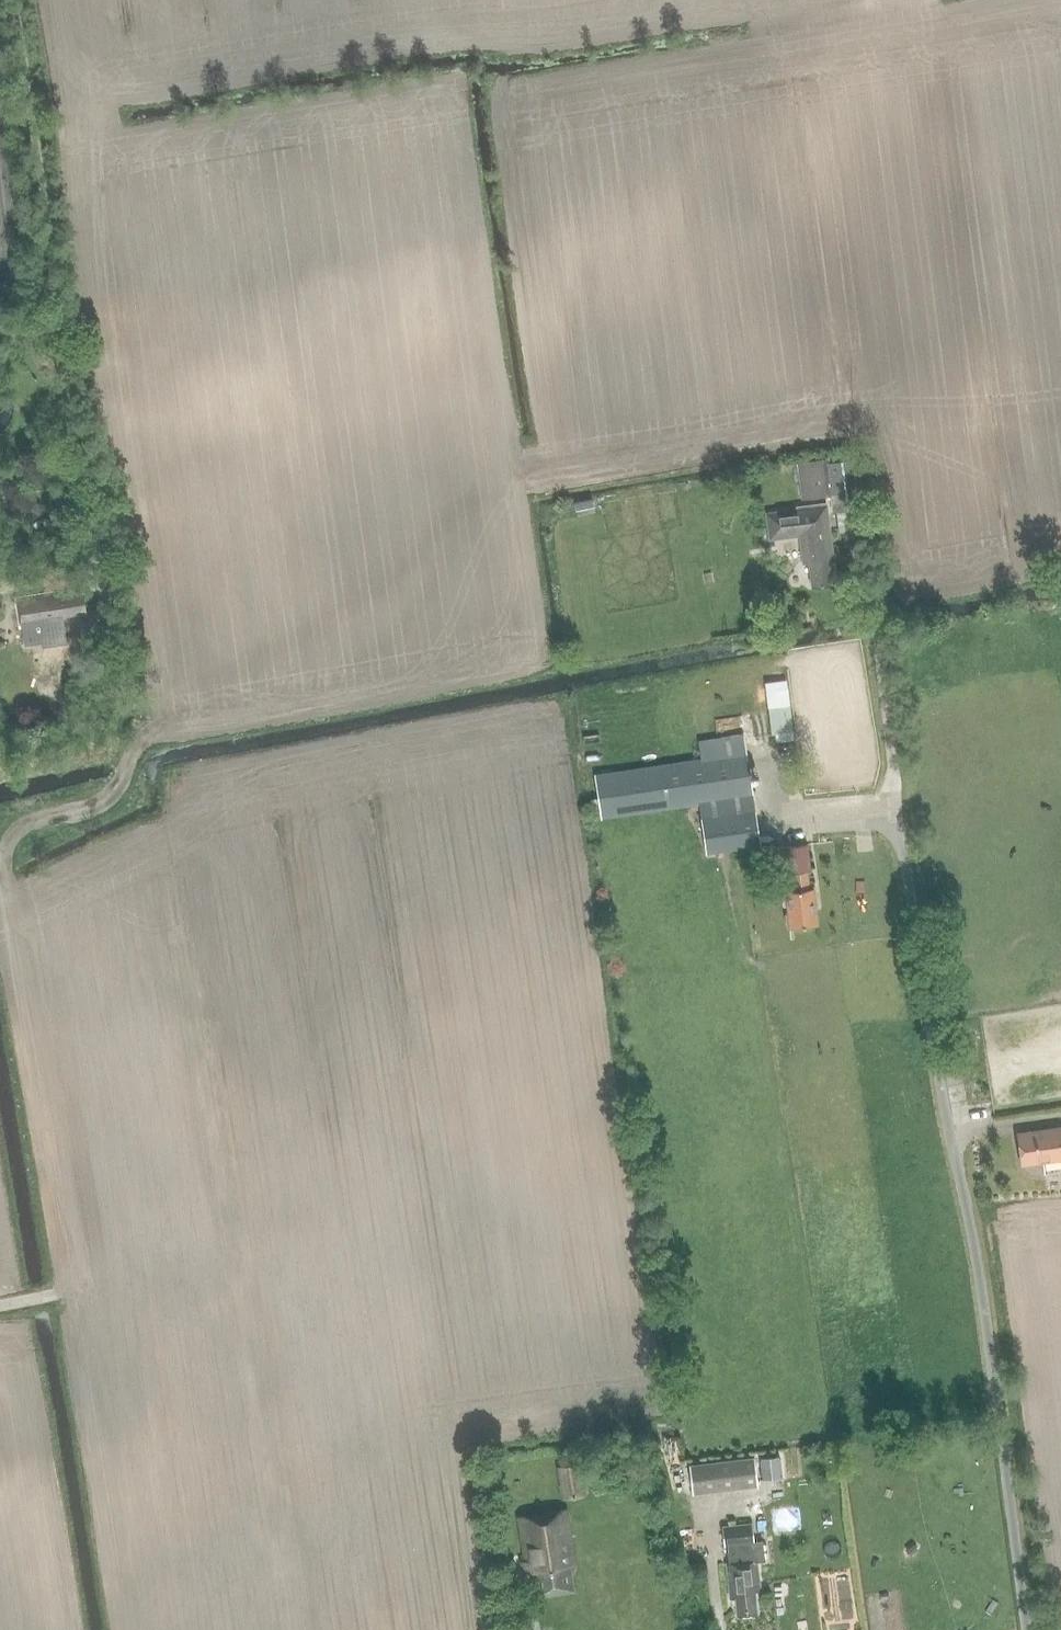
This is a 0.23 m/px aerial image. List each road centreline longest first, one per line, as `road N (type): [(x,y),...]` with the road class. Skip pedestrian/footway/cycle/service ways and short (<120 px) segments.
road 1 (unclassified): [(1027,1629),(975,1254),(938,1080),(895,796),(876,619)]
road 2 (track): [(13,0),(97,560)]

